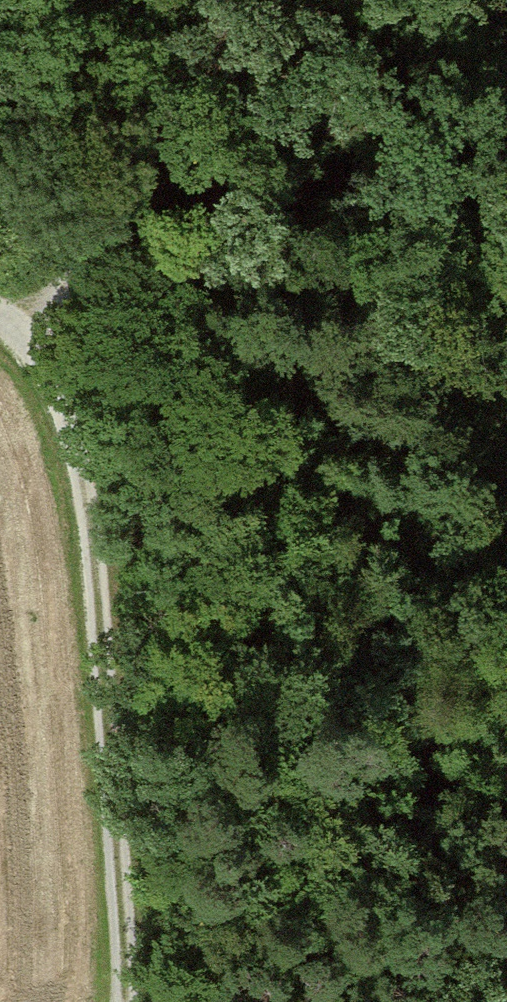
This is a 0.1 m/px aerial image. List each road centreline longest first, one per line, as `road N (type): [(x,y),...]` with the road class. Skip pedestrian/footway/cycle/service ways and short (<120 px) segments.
road 1 (track): [(132,1001),(101,525),(74,421),(20,333),(0,320)]
road 2 (track): [(20,333),(97,222),(223,0)]

